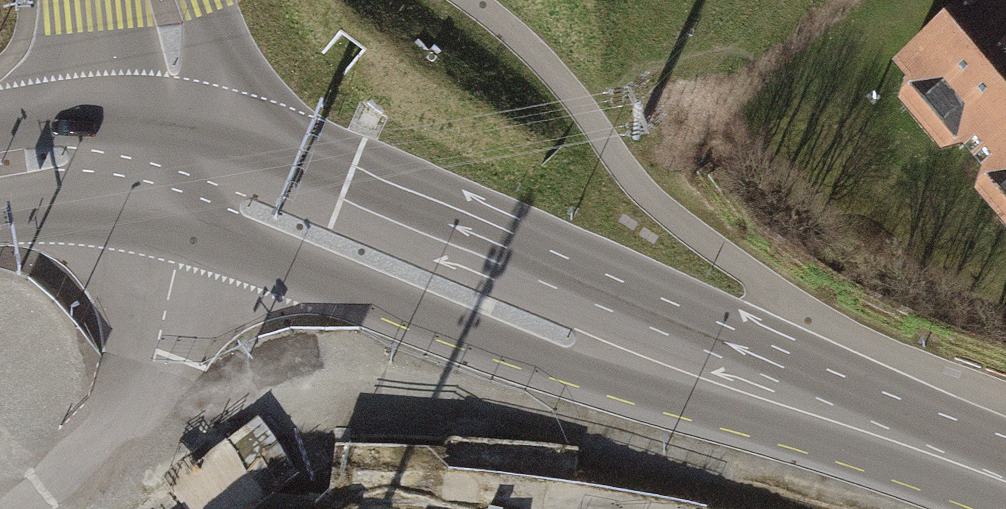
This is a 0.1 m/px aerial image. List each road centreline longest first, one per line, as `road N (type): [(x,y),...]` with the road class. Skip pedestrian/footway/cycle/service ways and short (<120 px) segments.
road 1 (motorway): [(429,508),(594,375),(1005,10)]
road 2 (motorway): [(640,0),(108,508)]
road 3 (secondary): [(175,164),(293,263),(548,360),(685,355)]
road 4 (secondary): [(685,355),(580,280),(322,171),(175,164)]
road 5 (motorway): [(616,508),(1005,185)]
road 6 (secondary): [(685,355),(926,443)]
road 7 (secondary): [(0,174),(55,162),(175,164)]
road 8 (tertiary): [(175,164),(156,0)]

